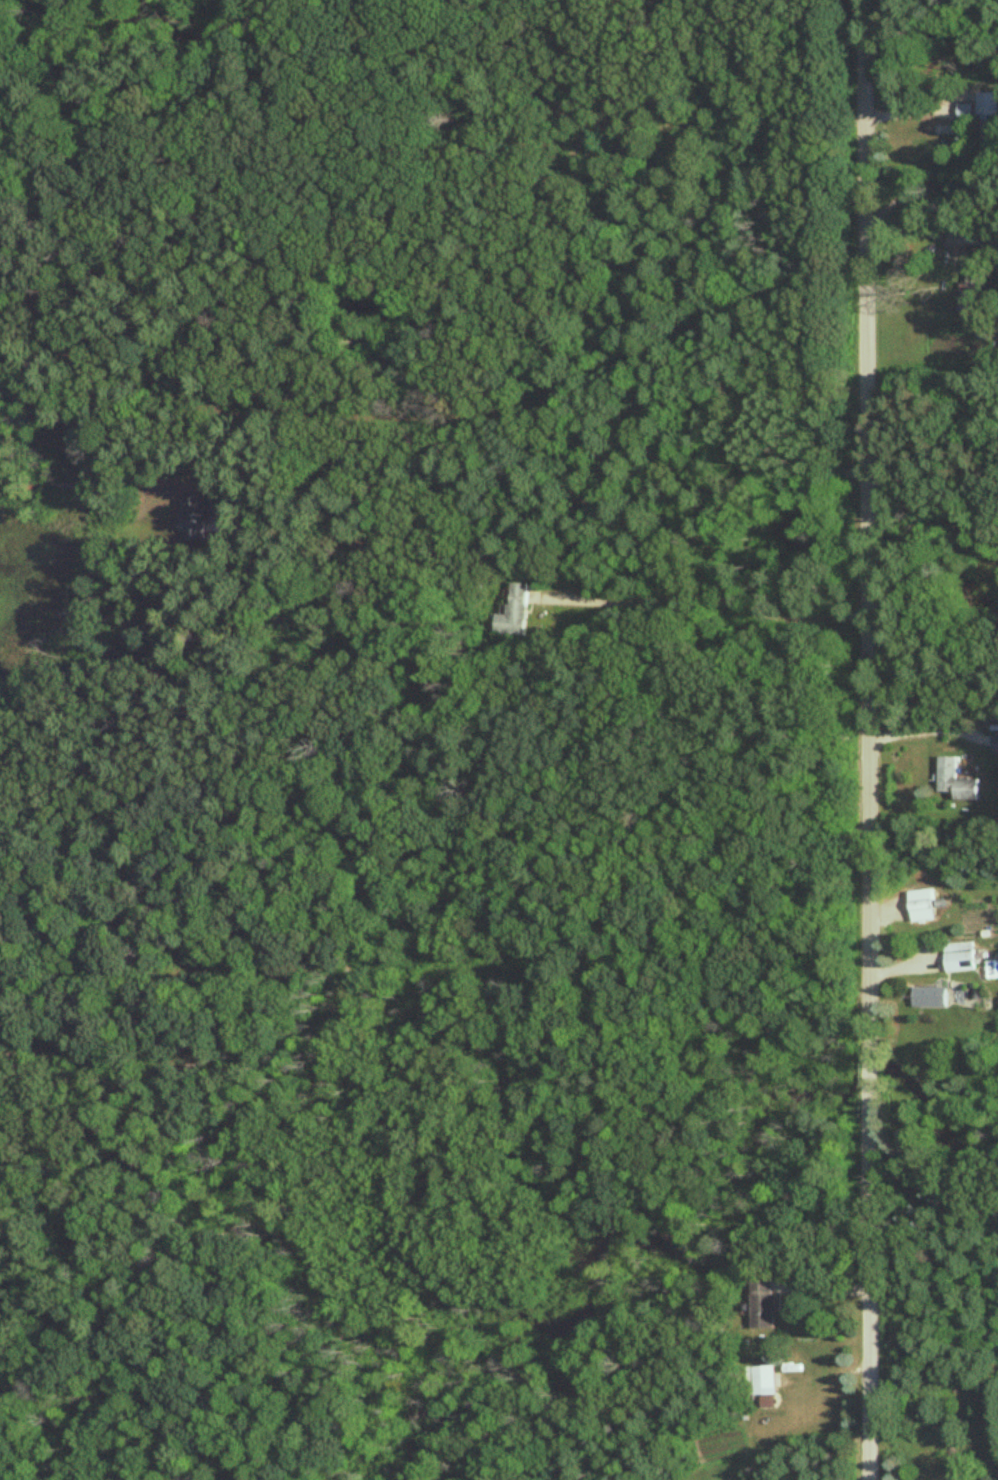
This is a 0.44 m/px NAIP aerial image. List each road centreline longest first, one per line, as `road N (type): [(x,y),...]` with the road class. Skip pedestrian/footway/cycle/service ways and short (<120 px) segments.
road 1 (residential): [(868,1479),(862,0)]

